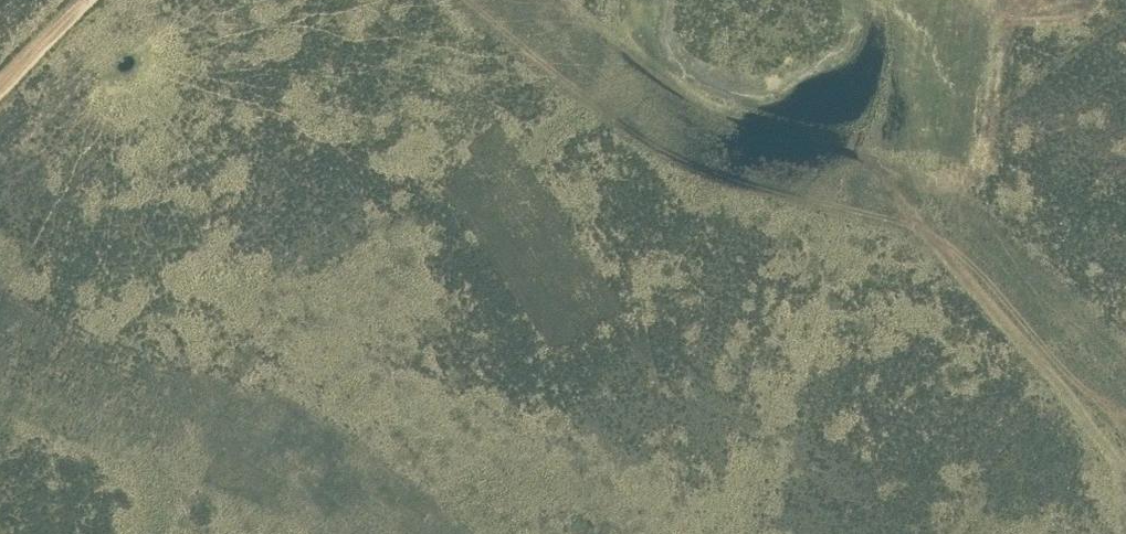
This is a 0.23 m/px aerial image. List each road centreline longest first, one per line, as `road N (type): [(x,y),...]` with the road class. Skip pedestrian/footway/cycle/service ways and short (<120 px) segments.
road 1 (track): [(0,93),(90,0)]

